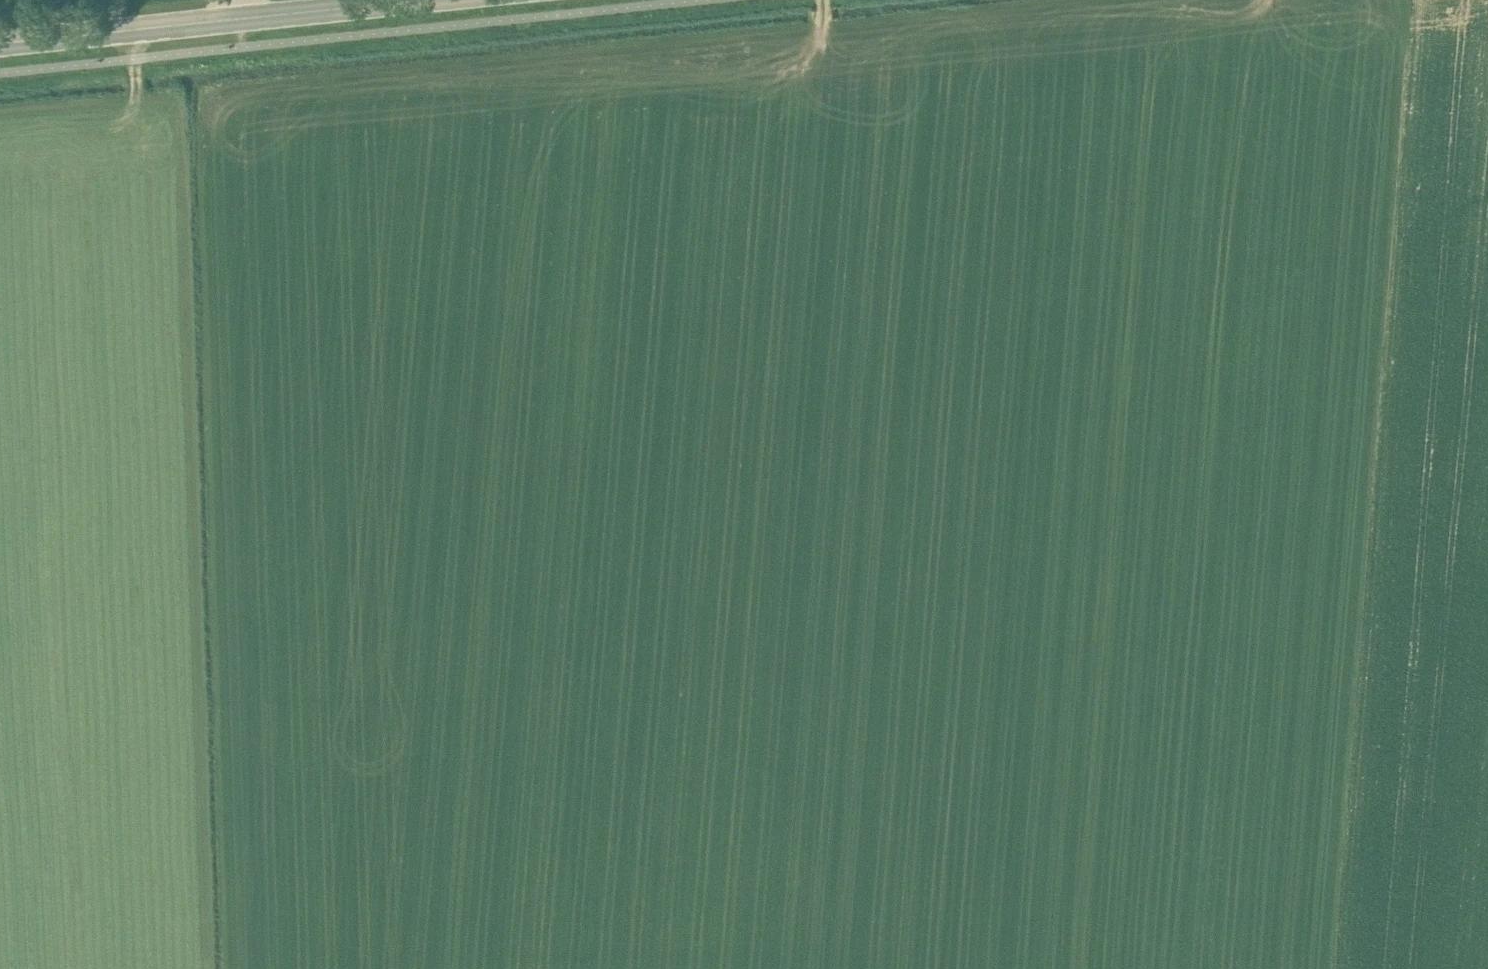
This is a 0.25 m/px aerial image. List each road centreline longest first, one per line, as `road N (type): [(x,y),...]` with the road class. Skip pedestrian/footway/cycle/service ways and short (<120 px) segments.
road 1 (secondary): [(0,45),(446,0)]

